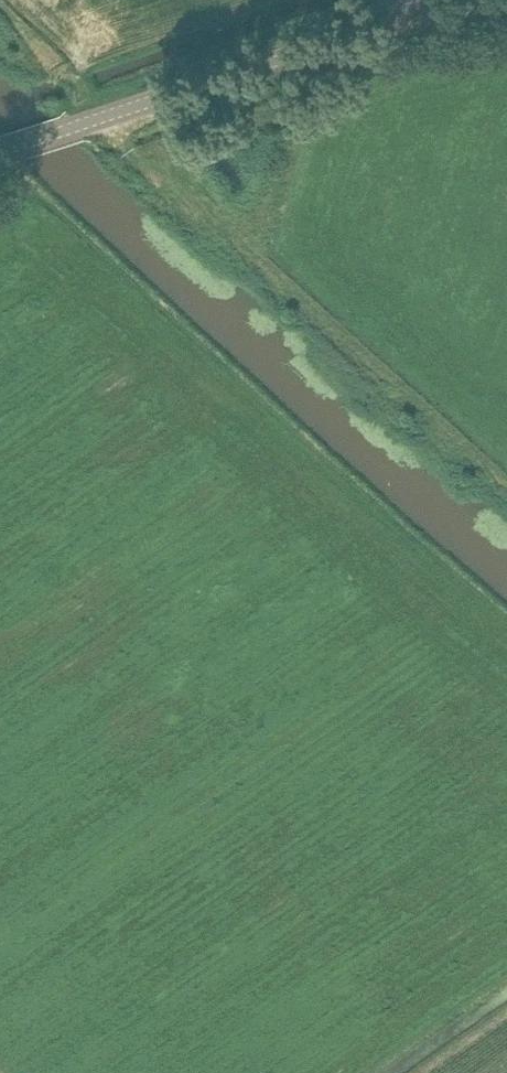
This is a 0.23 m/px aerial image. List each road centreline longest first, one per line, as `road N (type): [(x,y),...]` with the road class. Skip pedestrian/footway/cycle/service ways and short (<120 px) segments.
road 1 (tertiary): [(0,149),(414,17)]

